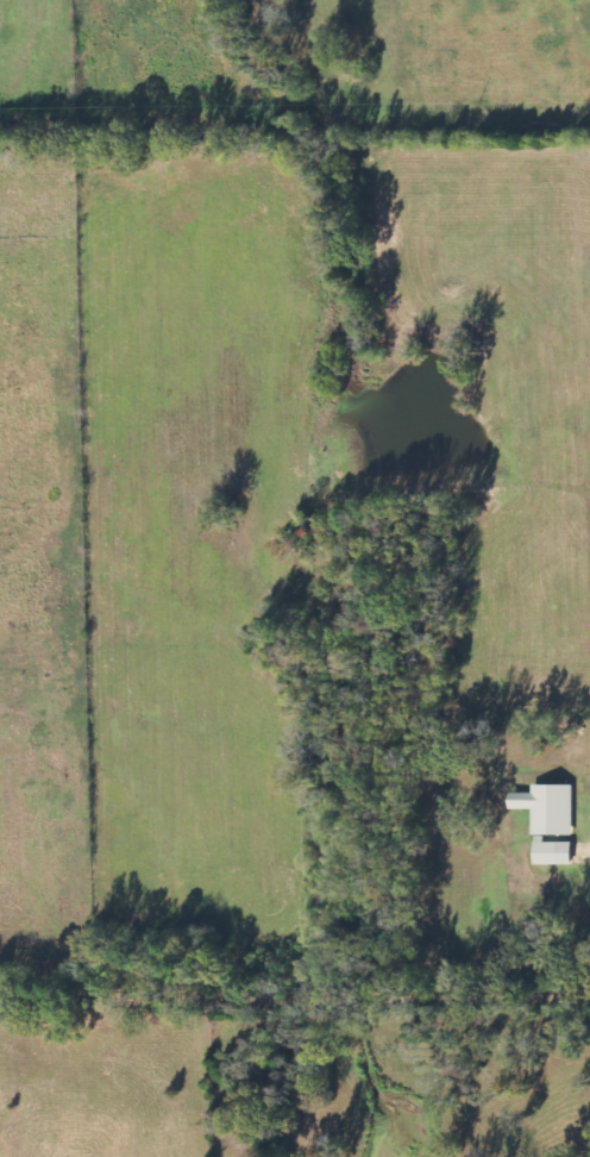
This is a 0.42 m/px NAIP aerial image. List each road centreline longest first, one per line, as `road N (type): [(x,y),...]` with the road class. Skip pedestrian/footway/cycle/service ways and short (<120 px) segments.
road 1 (residential): [(589,994),(0,990)]

